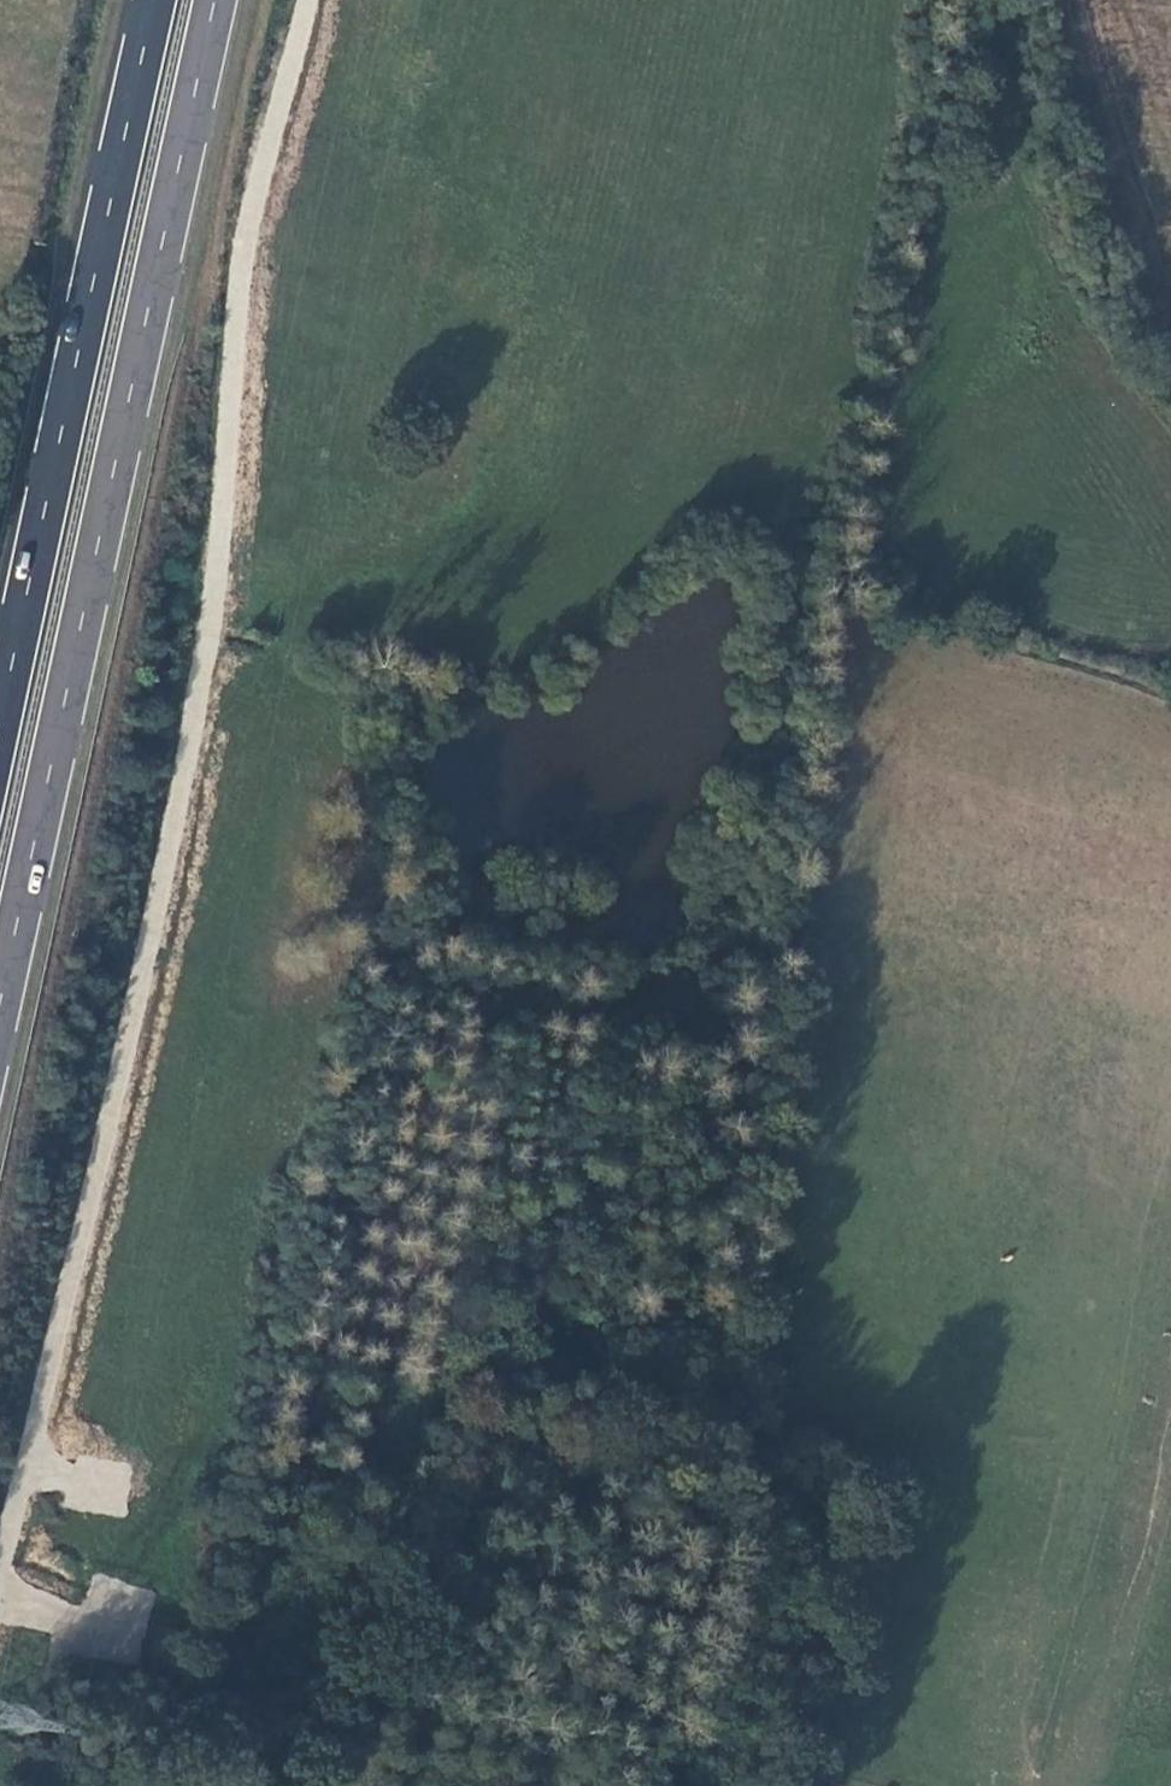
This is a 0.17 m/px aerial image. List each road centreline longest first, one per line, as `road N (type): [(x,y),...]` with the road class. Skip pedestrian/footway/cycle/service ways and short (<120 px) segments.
road 1 (trunk): [(0,1010),(218,0)]
road 2 (trunk): [(158,0),(0,732)]

